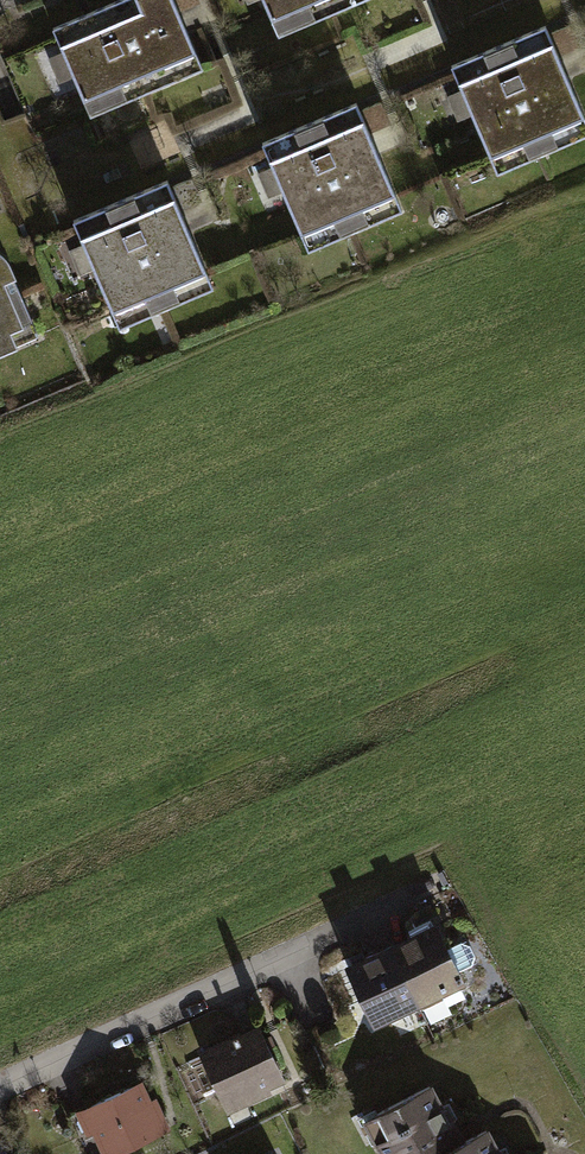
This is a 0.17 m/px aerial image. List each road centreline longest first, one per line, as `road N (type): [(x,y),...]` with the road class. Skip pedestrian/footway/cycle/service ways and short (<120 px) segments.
road 1 (residential): [(0,1087),(289,960)]

